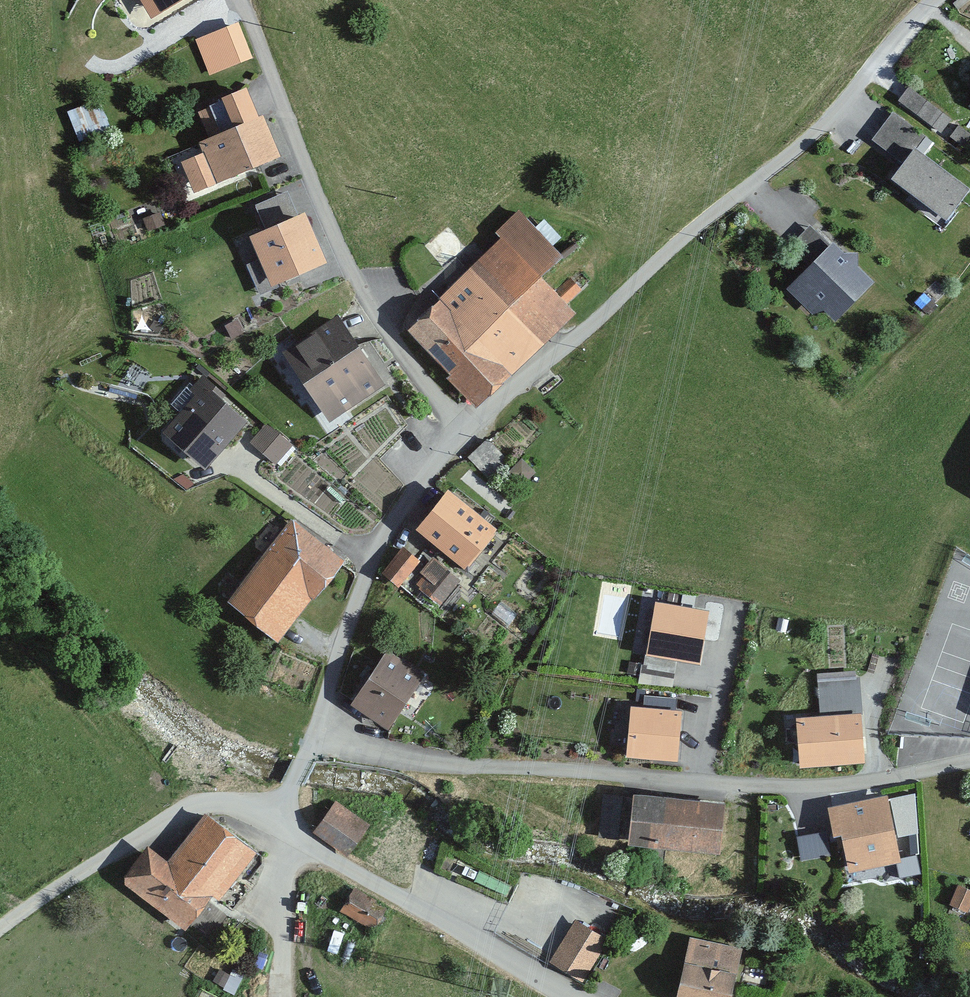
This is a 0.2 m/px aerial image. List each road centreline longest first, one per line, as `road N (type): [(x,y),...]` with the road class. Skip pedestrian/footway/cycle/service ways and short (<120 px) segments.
road 1 (residential): [(969,763),(910,777),(764,787),(480,770),(310,744)]
road 2 (residential): [(937,0),(911,20),(840,111),(470,427)]
road 3 (residential): [(470,427),(374,321),(318,211),(232,0)]
road 4 (residential): [(470,427),(366,559),(310,744)]
road 5 (residential): [(269,820),(400,905),(569,996)]
road 6 (residential): [(269,820),(209,804),(149,828),(0,931)]

